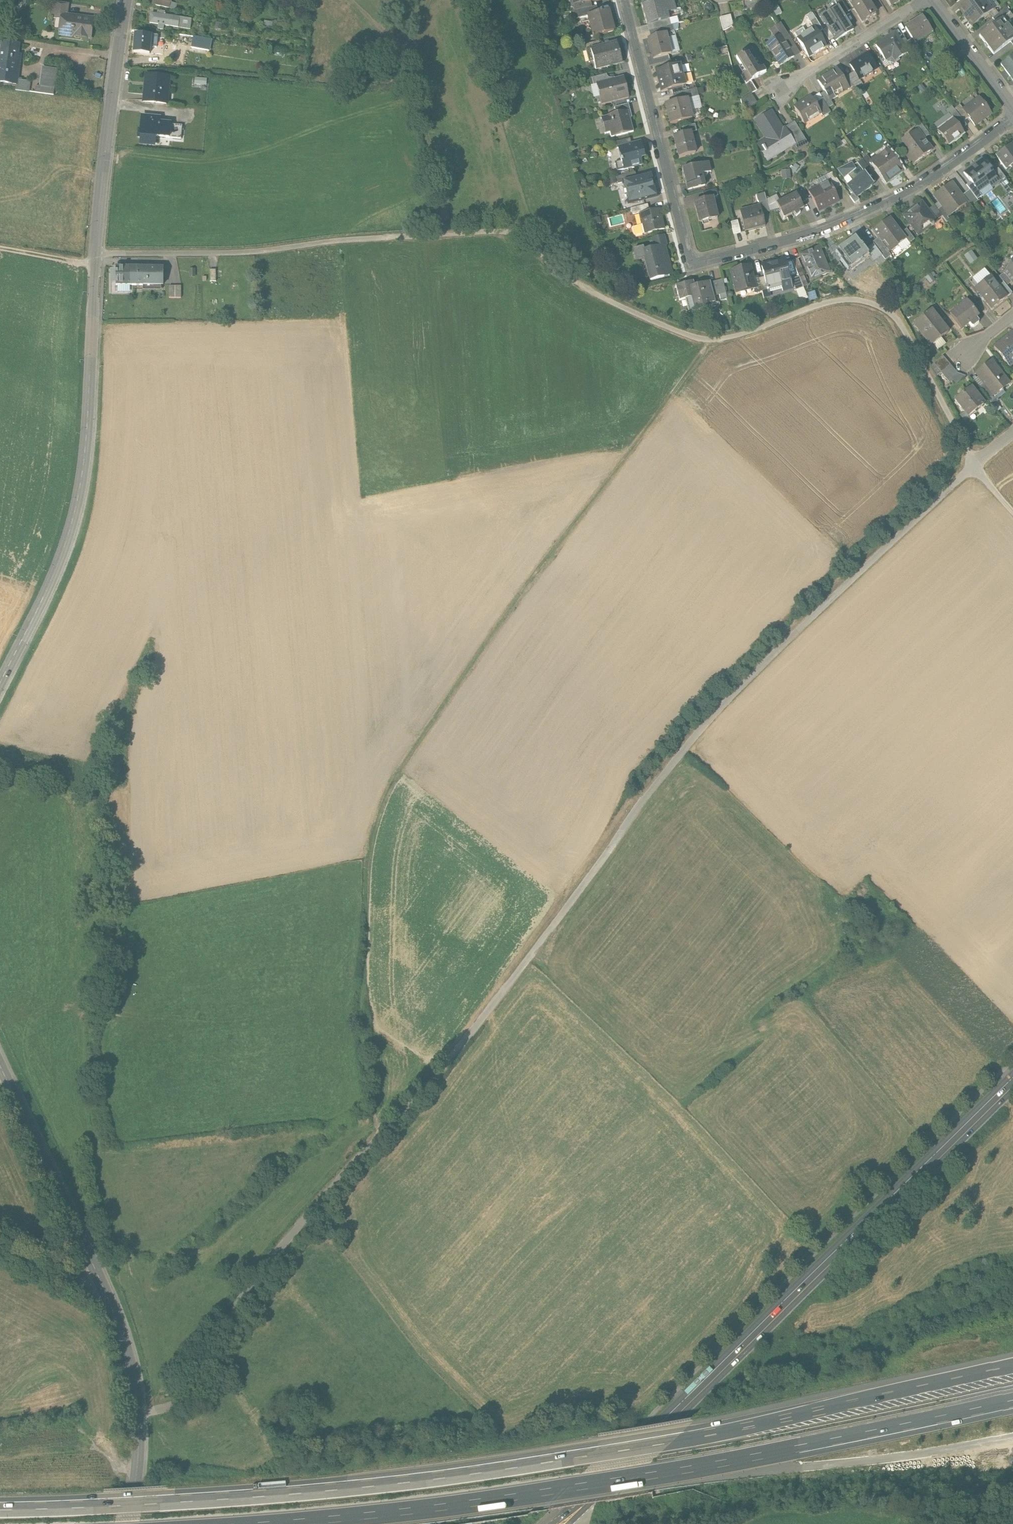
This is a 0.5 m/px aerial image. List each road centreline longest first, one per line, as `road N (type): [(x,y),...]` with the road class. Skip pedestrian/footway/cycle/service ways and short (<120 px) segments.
road 1 (track): [(138,1414),(184,1399),(253,1278),(438,1077),(684,746),(973,466)]
road 2 (track): [(95,254),(262,251),(509,231),(603,294),(712,340),(828,301),(877,303),(897,313),(973,466),(1012,512)]
road 3 (motorway): [(1012,1363),(575,1461),(299,1494),(0,1511)]
road 4 (track): [(712,340),(564,538),(382,808),(370,852),(359,999),(378,1137)]
road 5 (unclassified): [(0,688),(78,516),(102,179),(126,0)]
road 6 (residential): [(1012,123),(910,192),(832,226),(694,265),(627,0)]
road 7 (secondary): [(1012,1083),(565,1518)]
road 8 (track): [(361,1121),(345,1157),(267,1243),(176,1252),(144,1235),(94,1149),(0,1030)]
road 9 (motorway): [(247,1523),(651,1473)]
road 10 (track): [(374,1115),(361,1121),(342,1101),(140,1018),(59,1011),(0,1027)]
road 11 (unclassified): [(138,1414),(133,1355),(116,1303),(0,1058)]
road 12 (motorway): [(651,1473),(1012,1397)]
road 13 (motorway): [(651,1473),(745,1472),(923,1451)]
road 14 (residential): [(927,0),(780,94)]
road 15 (residential): [(934,0),(1012,105)]

